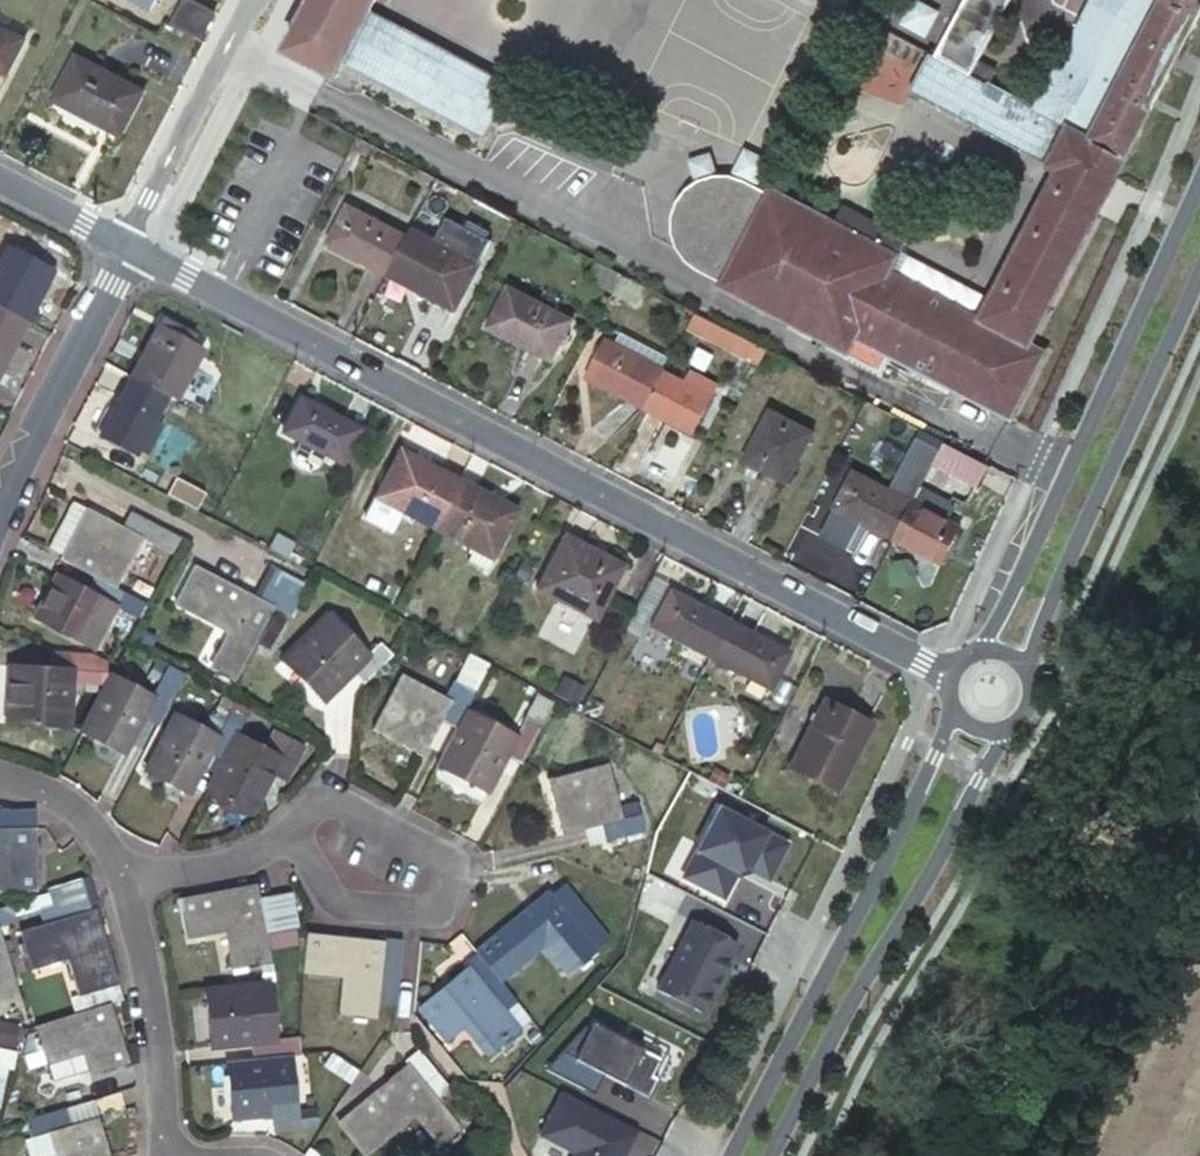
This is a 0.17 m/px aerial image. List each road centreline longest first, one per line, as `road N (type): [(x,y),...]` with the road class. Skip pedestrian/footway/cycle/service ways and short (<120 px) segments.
road 1 (residential): [(956,672),(919,661),(131,252)]
road 2 (secondary): [(1199,186),(1061,507),(985,652)]
road 3 (secondary): [(958,712),(735,1155)]
road 4 (secondary): [(780,1155),(983,785),(1004,726)]
road 5 (secondary): [(1025,674),(1199,270)]
road 6 (residential): [(277,839),(333,906),(434,913),(456,858),(322,796)]
road 7 (residential): [(263,0),(131,252)]
road 8 (residential): [(131,252),(0,490)]
road 9 (residential): [(120,899),(144,971),(160,1155)]
road 10 (residential): [(0,779),(58,796),(99,833),(120,899)]
road 11 (residential): [(120,899),(277,839)]
road 12 (residential): [(131,252),(0,183)]

